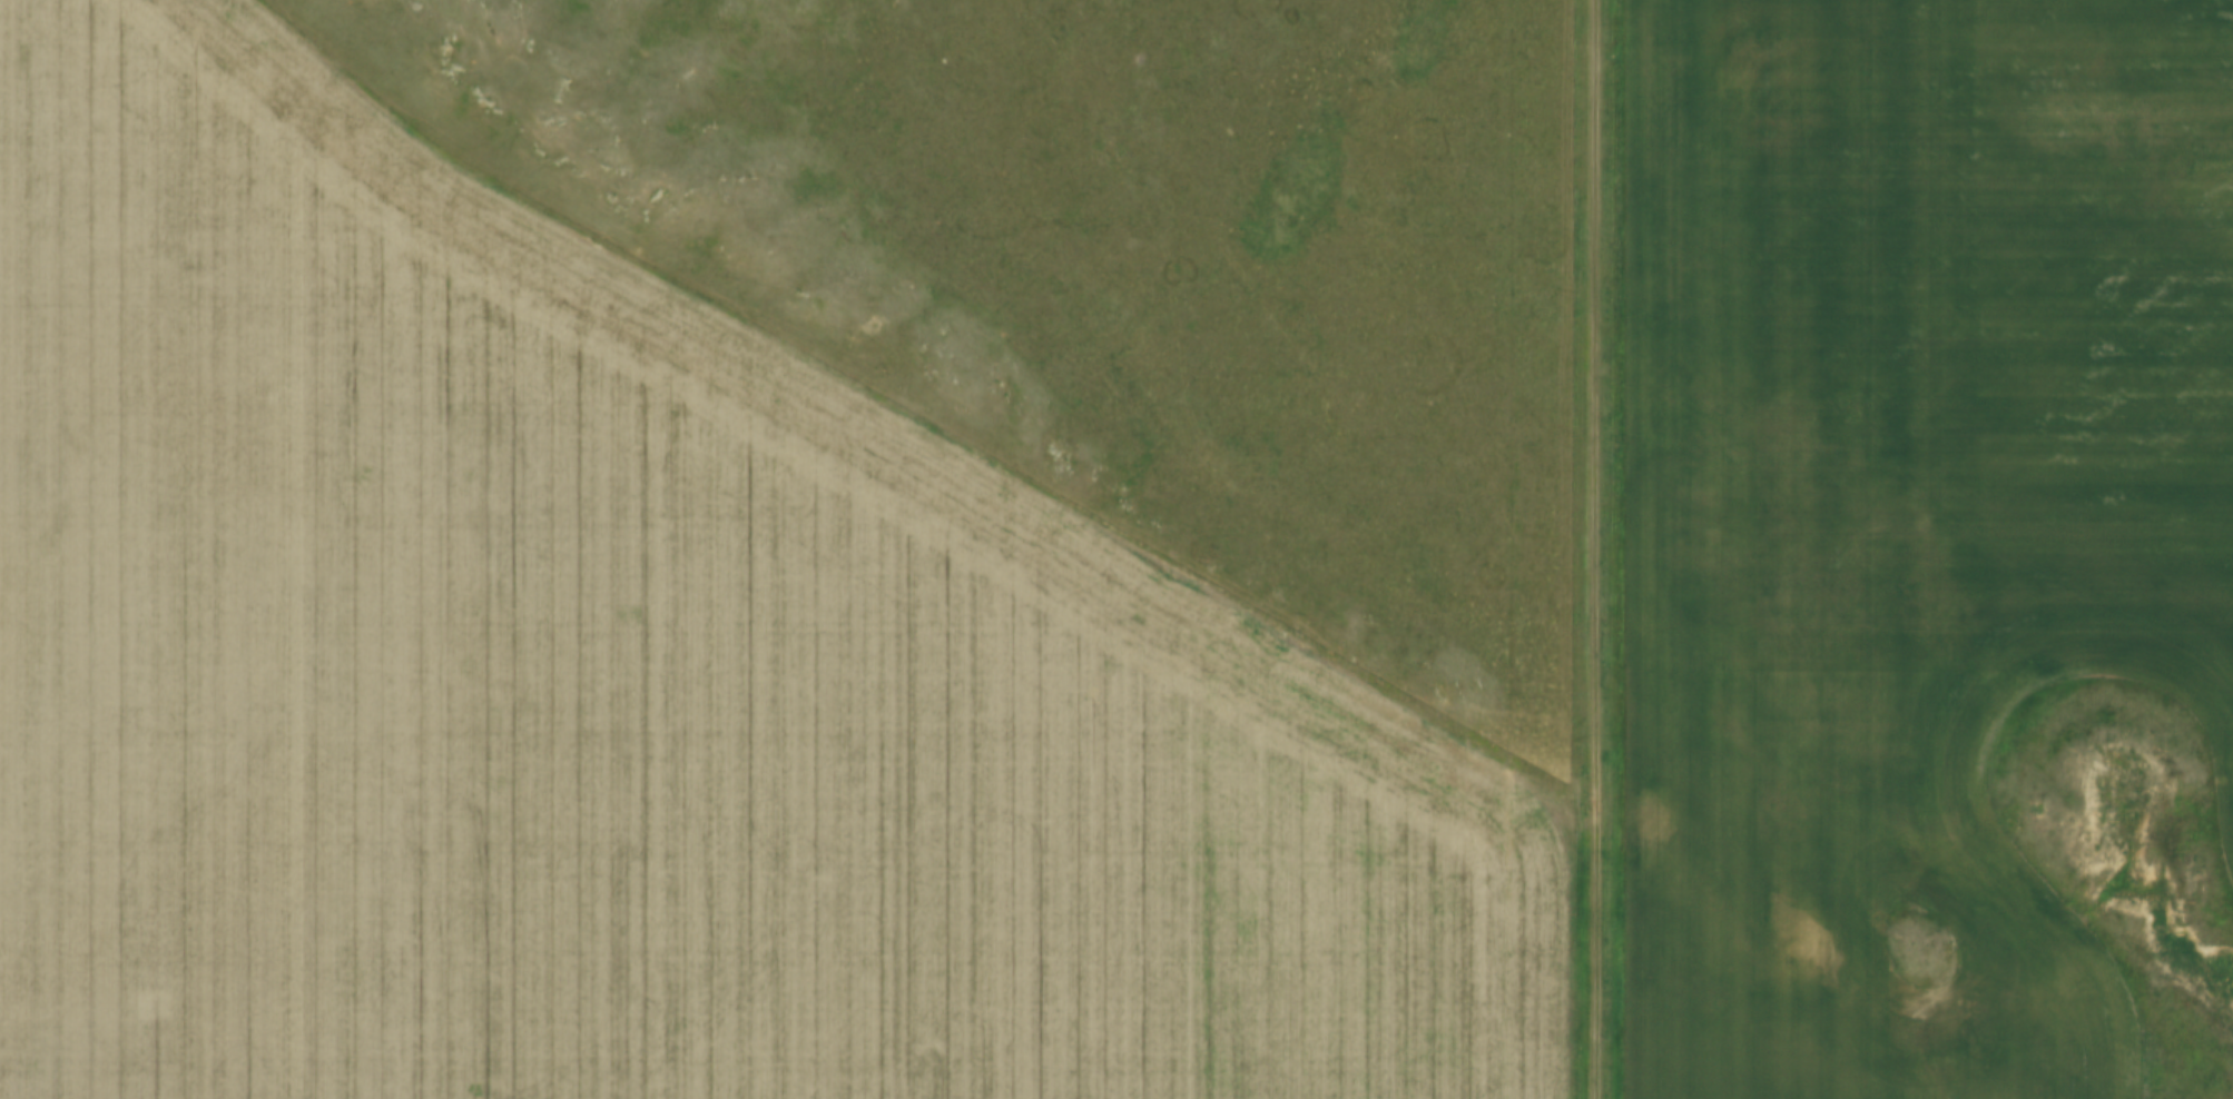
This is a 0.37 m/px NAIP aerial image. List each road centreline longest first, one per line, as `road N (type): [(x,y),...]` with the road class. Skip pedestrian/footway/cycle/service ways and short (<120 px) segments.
road 1 (track): [(1597,1098),(1595,0)]

